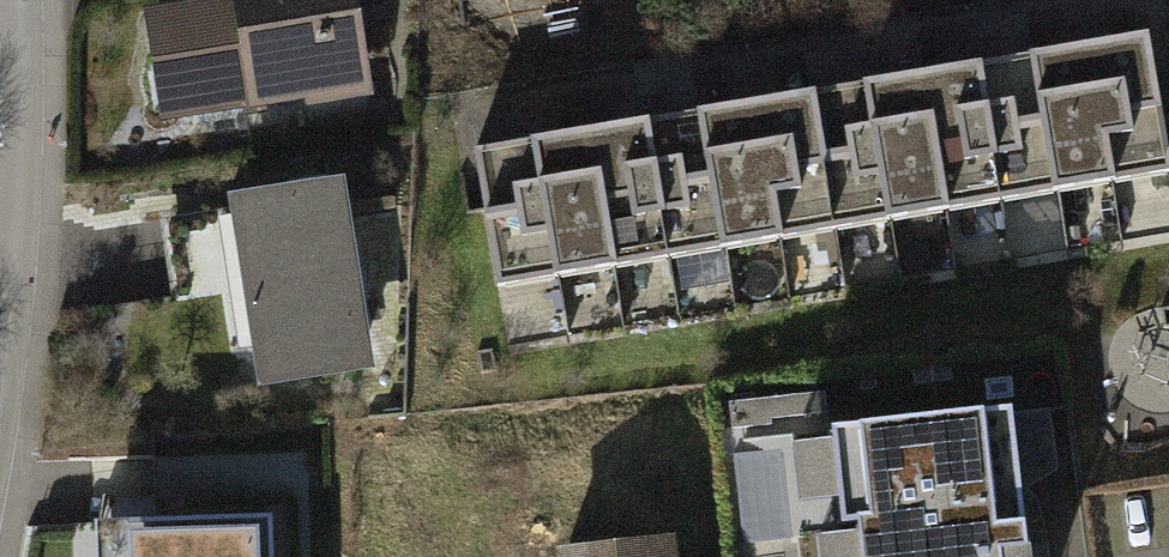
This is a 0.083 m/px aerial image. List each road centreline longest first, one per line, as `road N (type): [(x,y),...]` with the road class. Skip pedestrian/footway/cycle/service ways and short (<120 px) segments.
road 1 (residential): [(0,317),(14,199),(10,0)]

